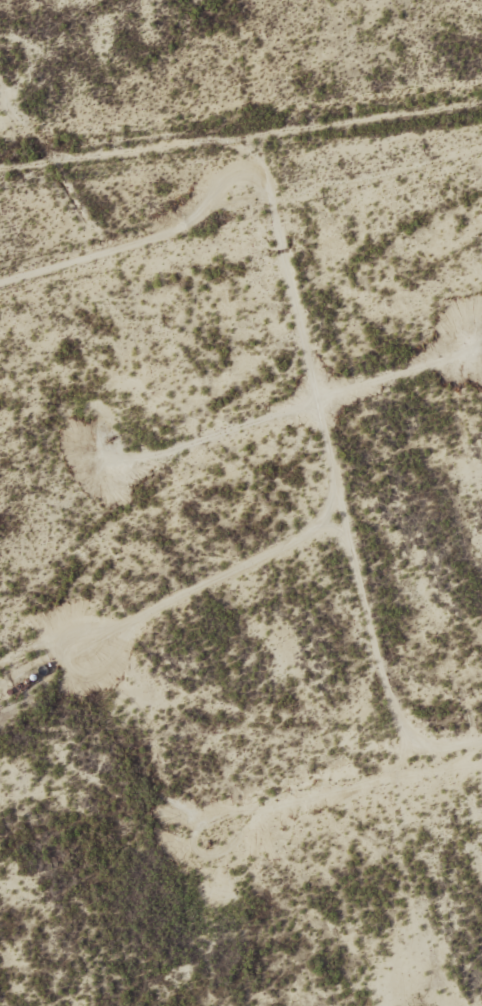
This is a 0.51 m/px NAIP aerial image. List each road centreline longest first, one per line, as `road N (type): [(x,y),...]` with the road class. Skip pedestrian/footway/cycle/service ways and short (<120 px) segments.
road 1 (track): [(481,747),(432,747),(400,721),(391,674),(360,603),(331,436),(254,134)]
road 2 (track): [(481,103),(57,160),(0,77)]

